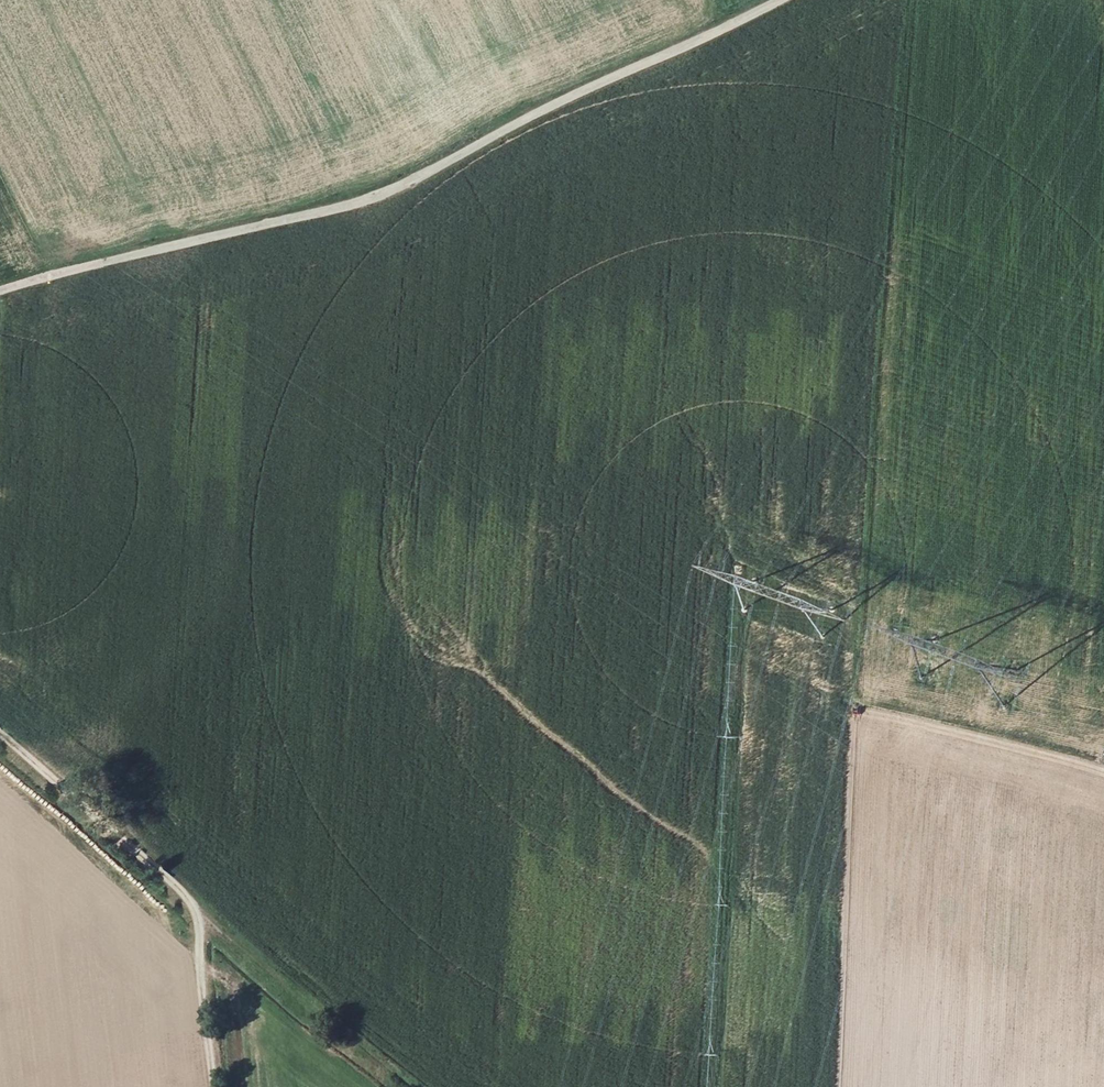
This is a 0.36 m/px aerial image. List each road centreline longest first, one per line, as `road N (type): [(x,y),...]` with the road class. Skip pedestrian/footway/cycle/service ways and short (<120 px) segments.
road 1 (unclassified): [(783,0),(535,112),(397,188),(0,291)]
road 2 (track): [(0,734),(406,1086)]
road 3 (track): [(212,1086),(191,905)]

